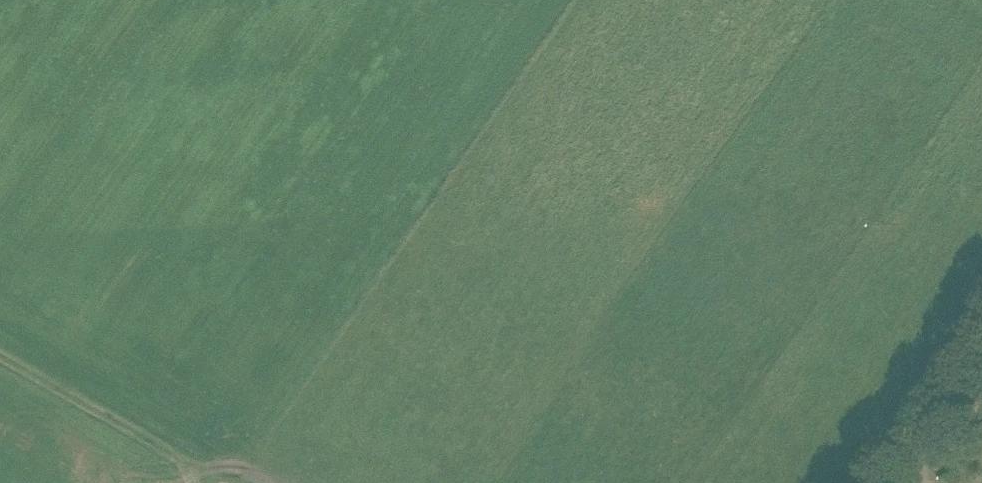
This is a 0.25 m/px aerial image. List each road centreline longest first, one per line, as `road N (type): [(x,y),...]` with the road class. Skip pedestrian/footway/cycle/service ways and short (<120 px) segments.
road 1 (unclassified): [(910,482),(981,384)]

